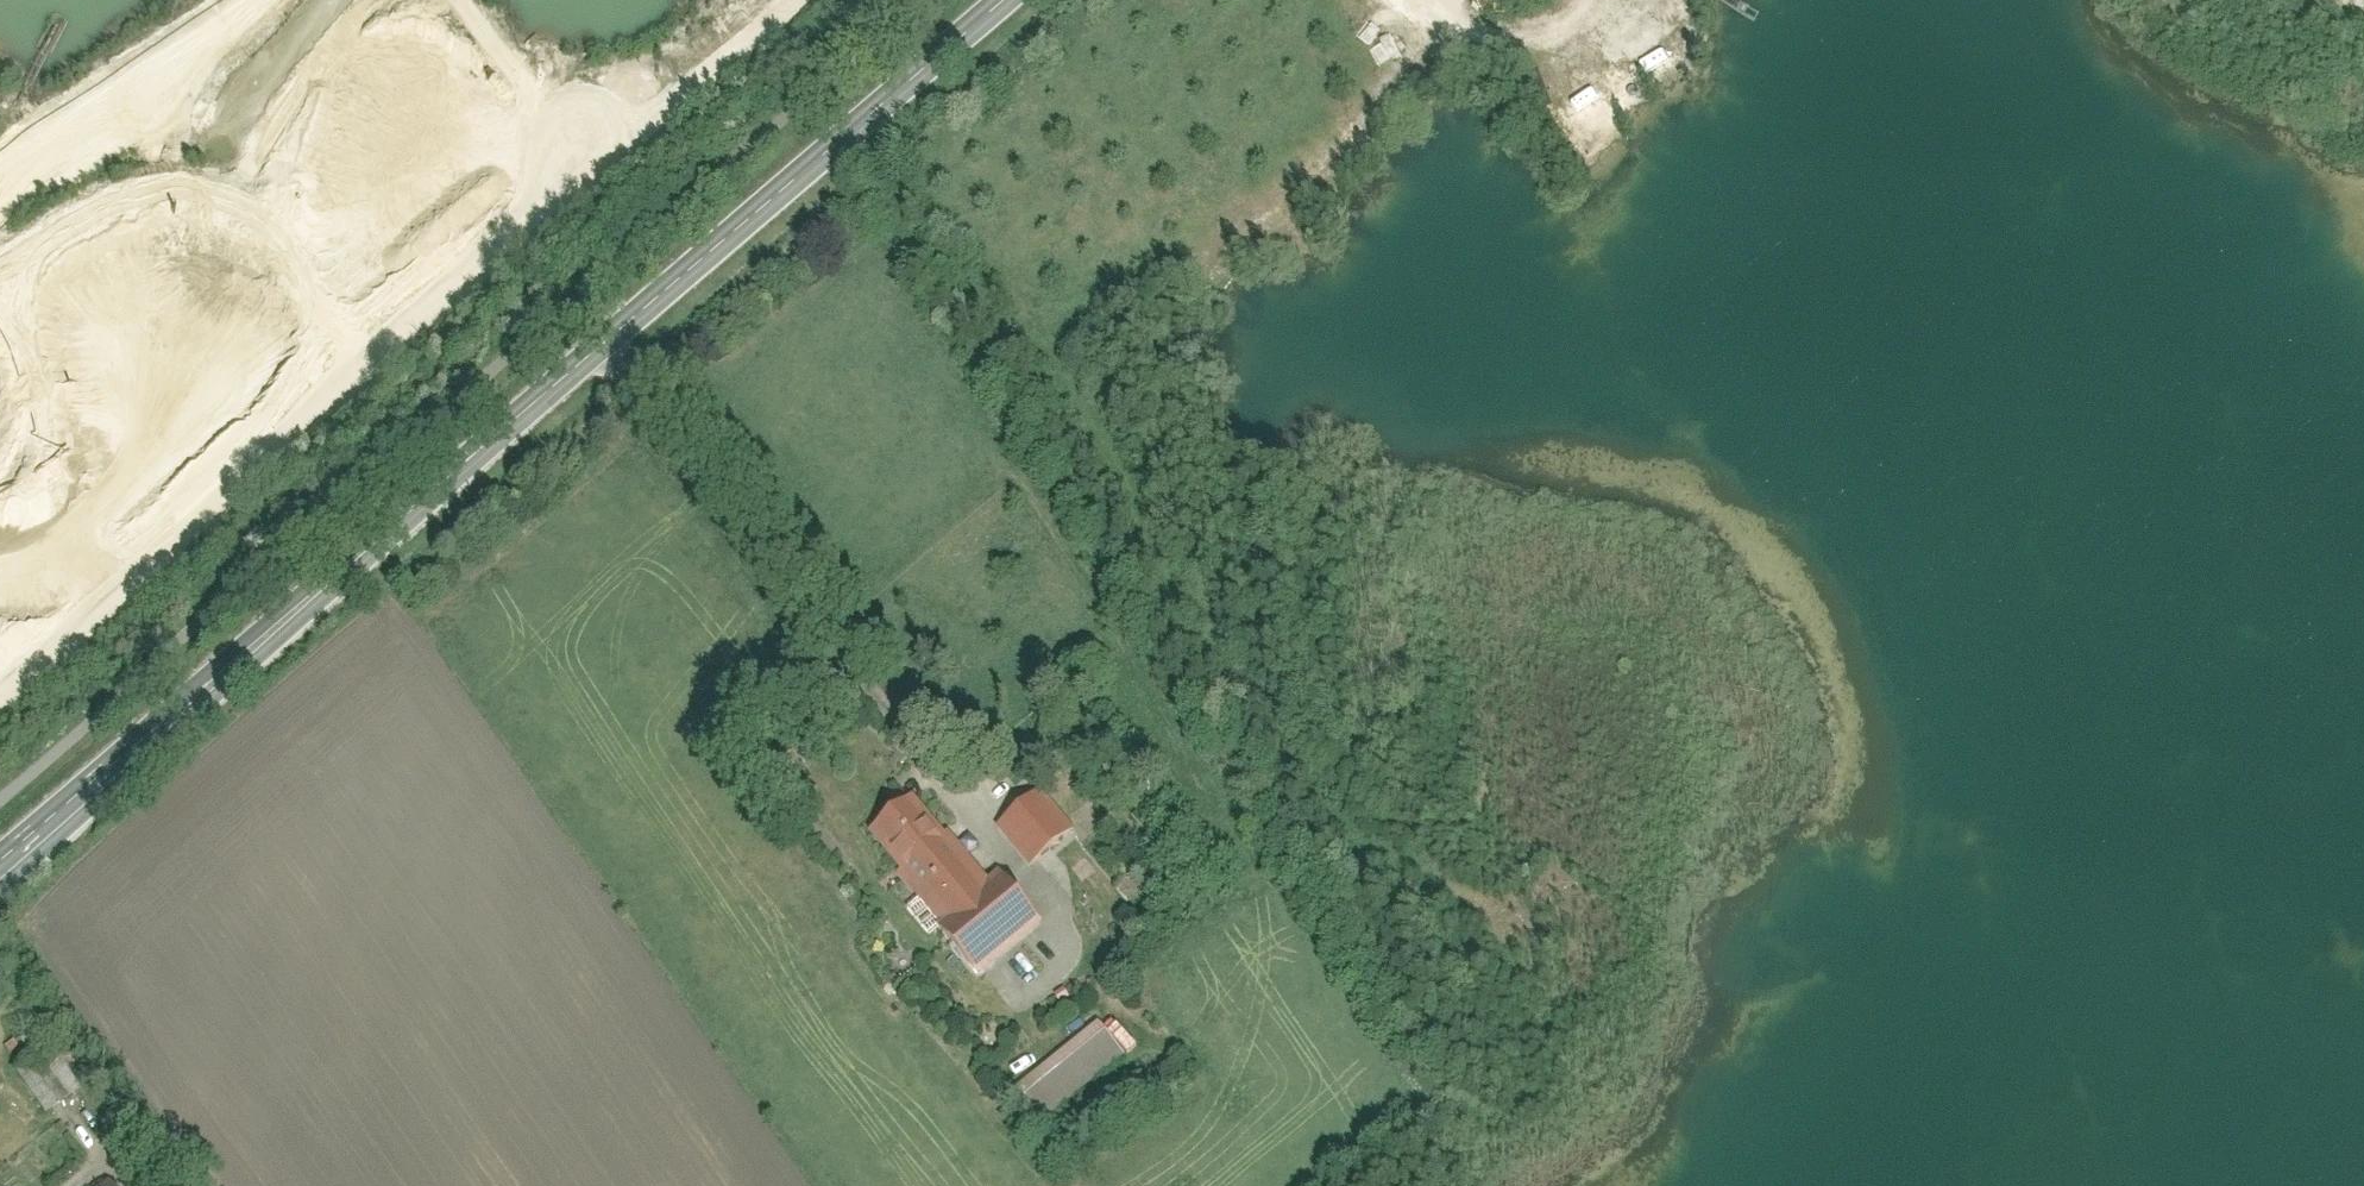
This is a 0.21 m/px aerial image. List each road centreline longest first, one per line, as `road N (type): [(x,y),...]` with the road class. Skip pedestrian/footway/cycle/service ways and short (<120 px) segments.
road 1 (tertiary): [(0,873),(1013,0)]

